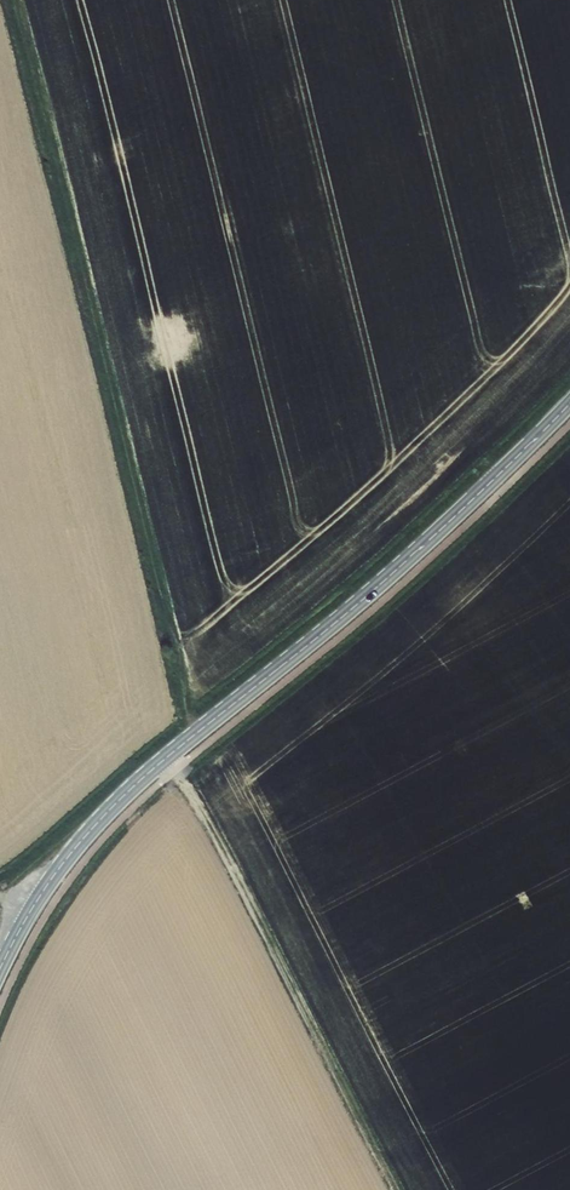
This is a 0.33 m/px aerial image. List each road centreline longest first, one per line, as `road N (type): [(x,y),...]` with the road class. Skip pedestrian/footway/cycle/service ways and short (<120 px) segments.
road 1 (tertiary): [(569,404),(398,568),(131,789),(60,868),(0,969)]
road 2 (track): [(197,734),(120,391),(19,0)]
road 3 (track): [(397,1189),(166,759)]

